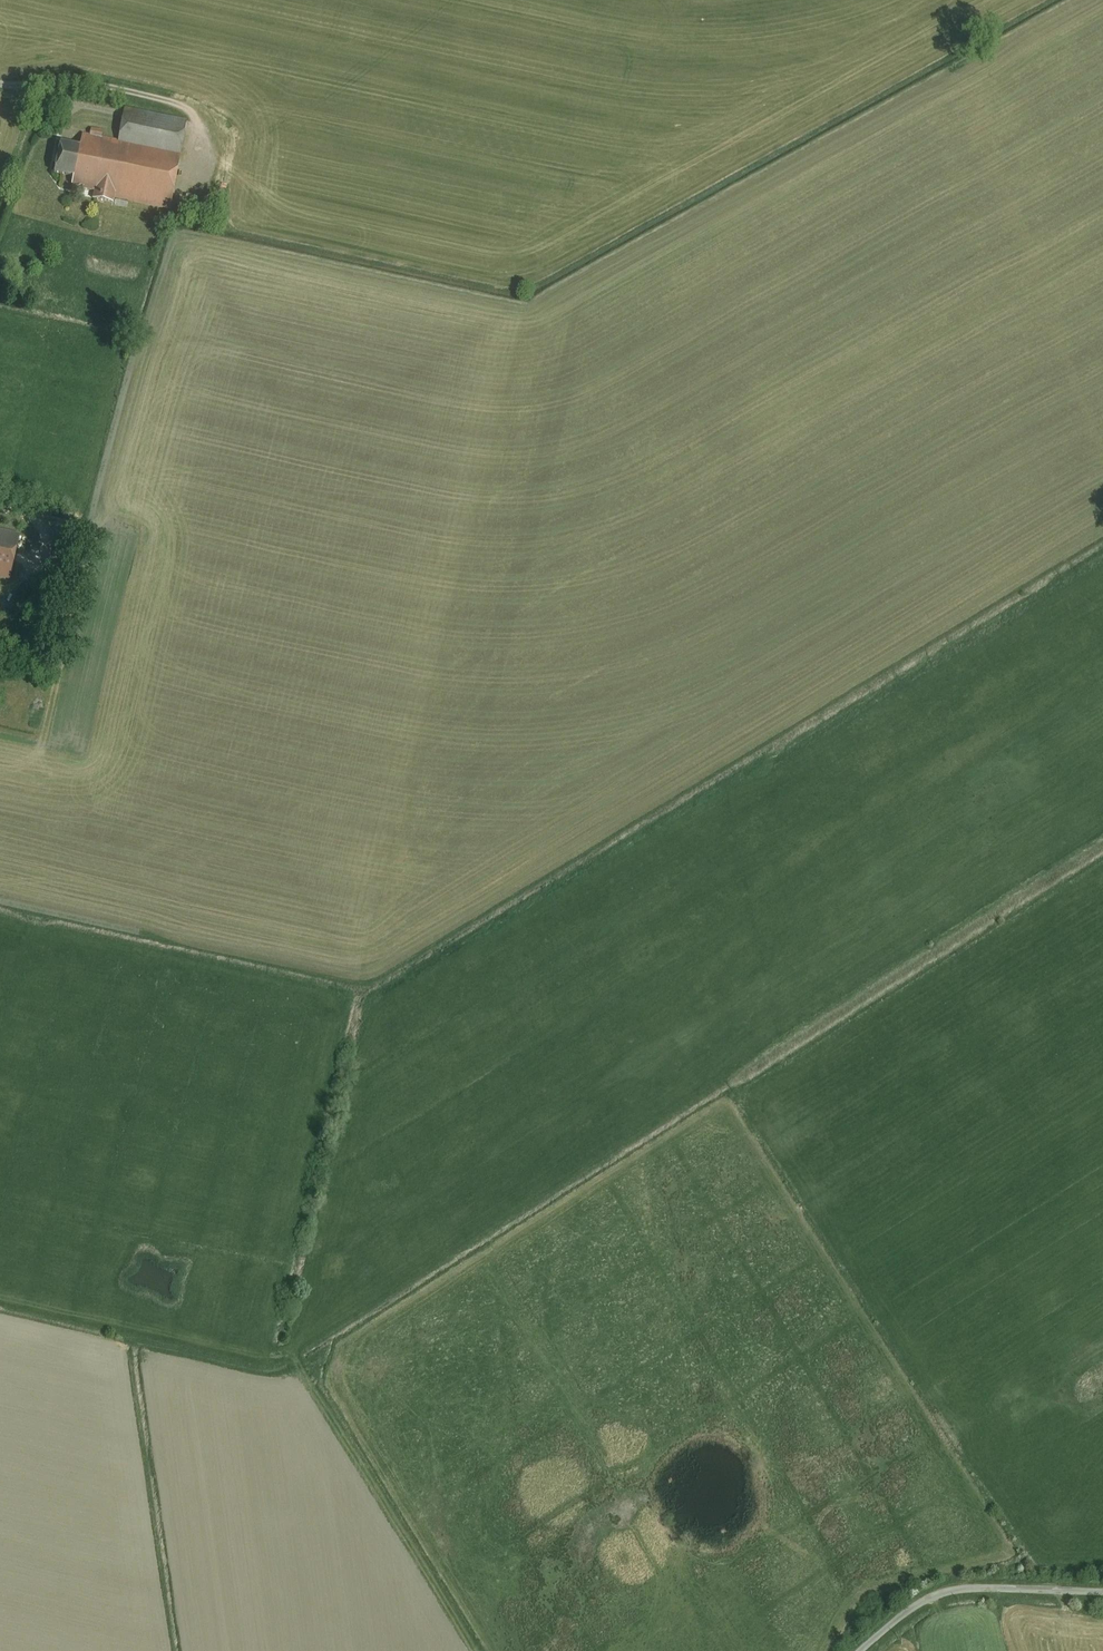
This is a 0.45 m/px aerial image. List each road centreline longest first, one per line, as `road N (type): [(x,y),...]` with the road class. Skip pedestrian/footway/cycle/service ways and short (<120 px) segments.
road 1 (track): [(299,1358),(483,1650)]
road 2 (unclassified): [(860,1650),(912,1608),(950,1591),(1102,1591)]

